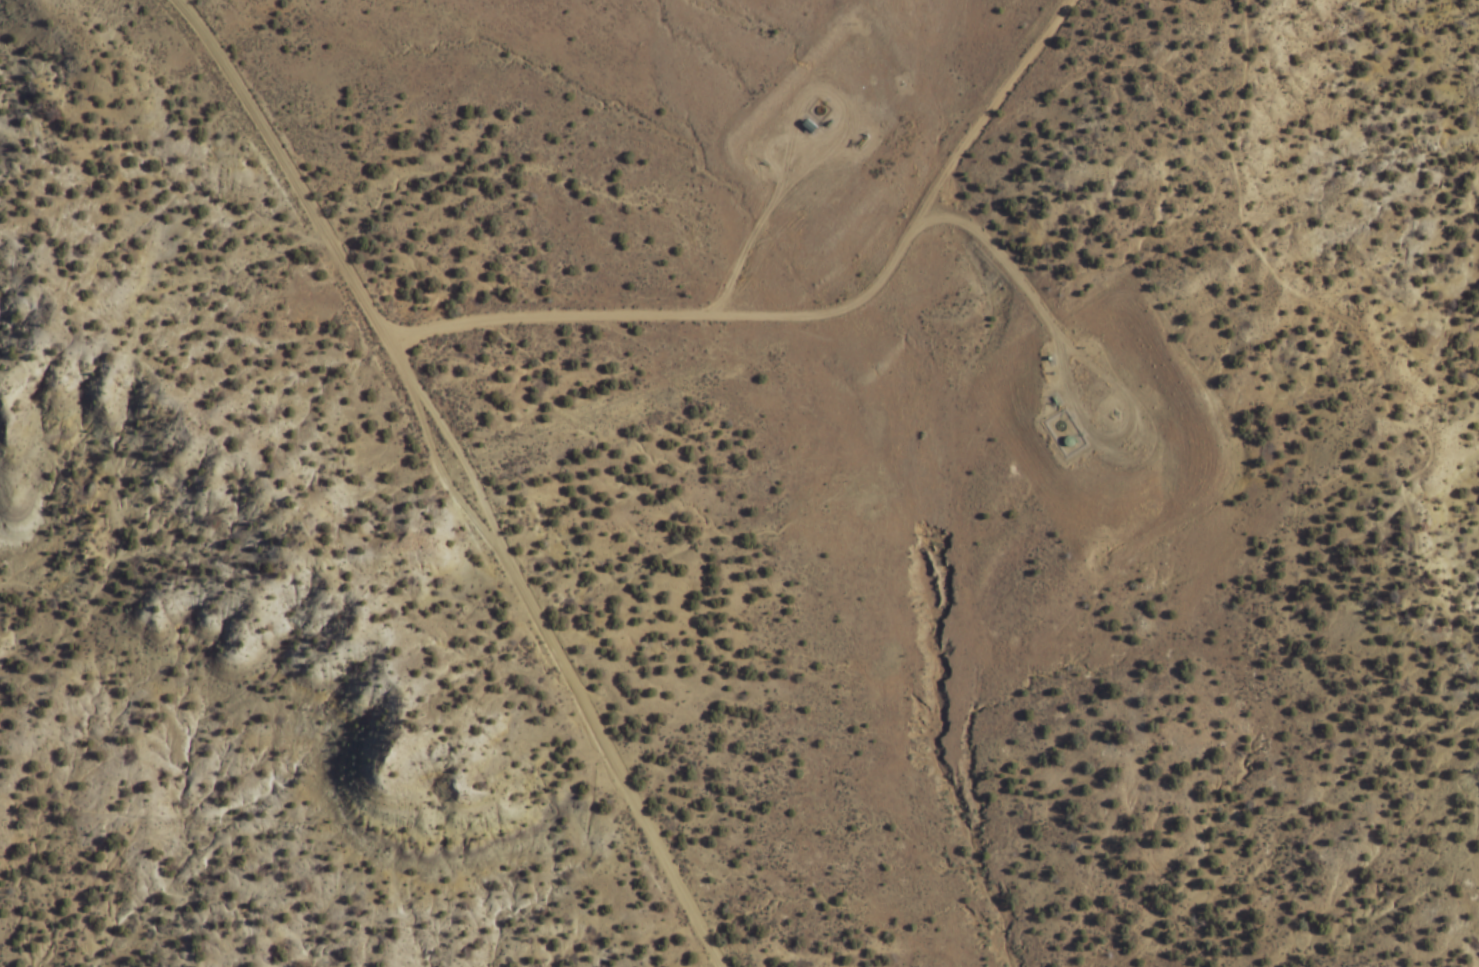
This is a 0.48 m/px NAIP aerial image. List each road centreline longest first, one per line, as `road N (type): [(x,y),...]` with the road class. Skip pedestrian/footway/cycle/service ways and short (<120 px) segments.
road 1 (track): [(1478,644),(1420,584),(1401,491),(1429,457),(1424,436),(1383,410),(1373,359),(1357,336),(1277,285),(1242,237),(1226,137),(1241,84),(1245,0)]

